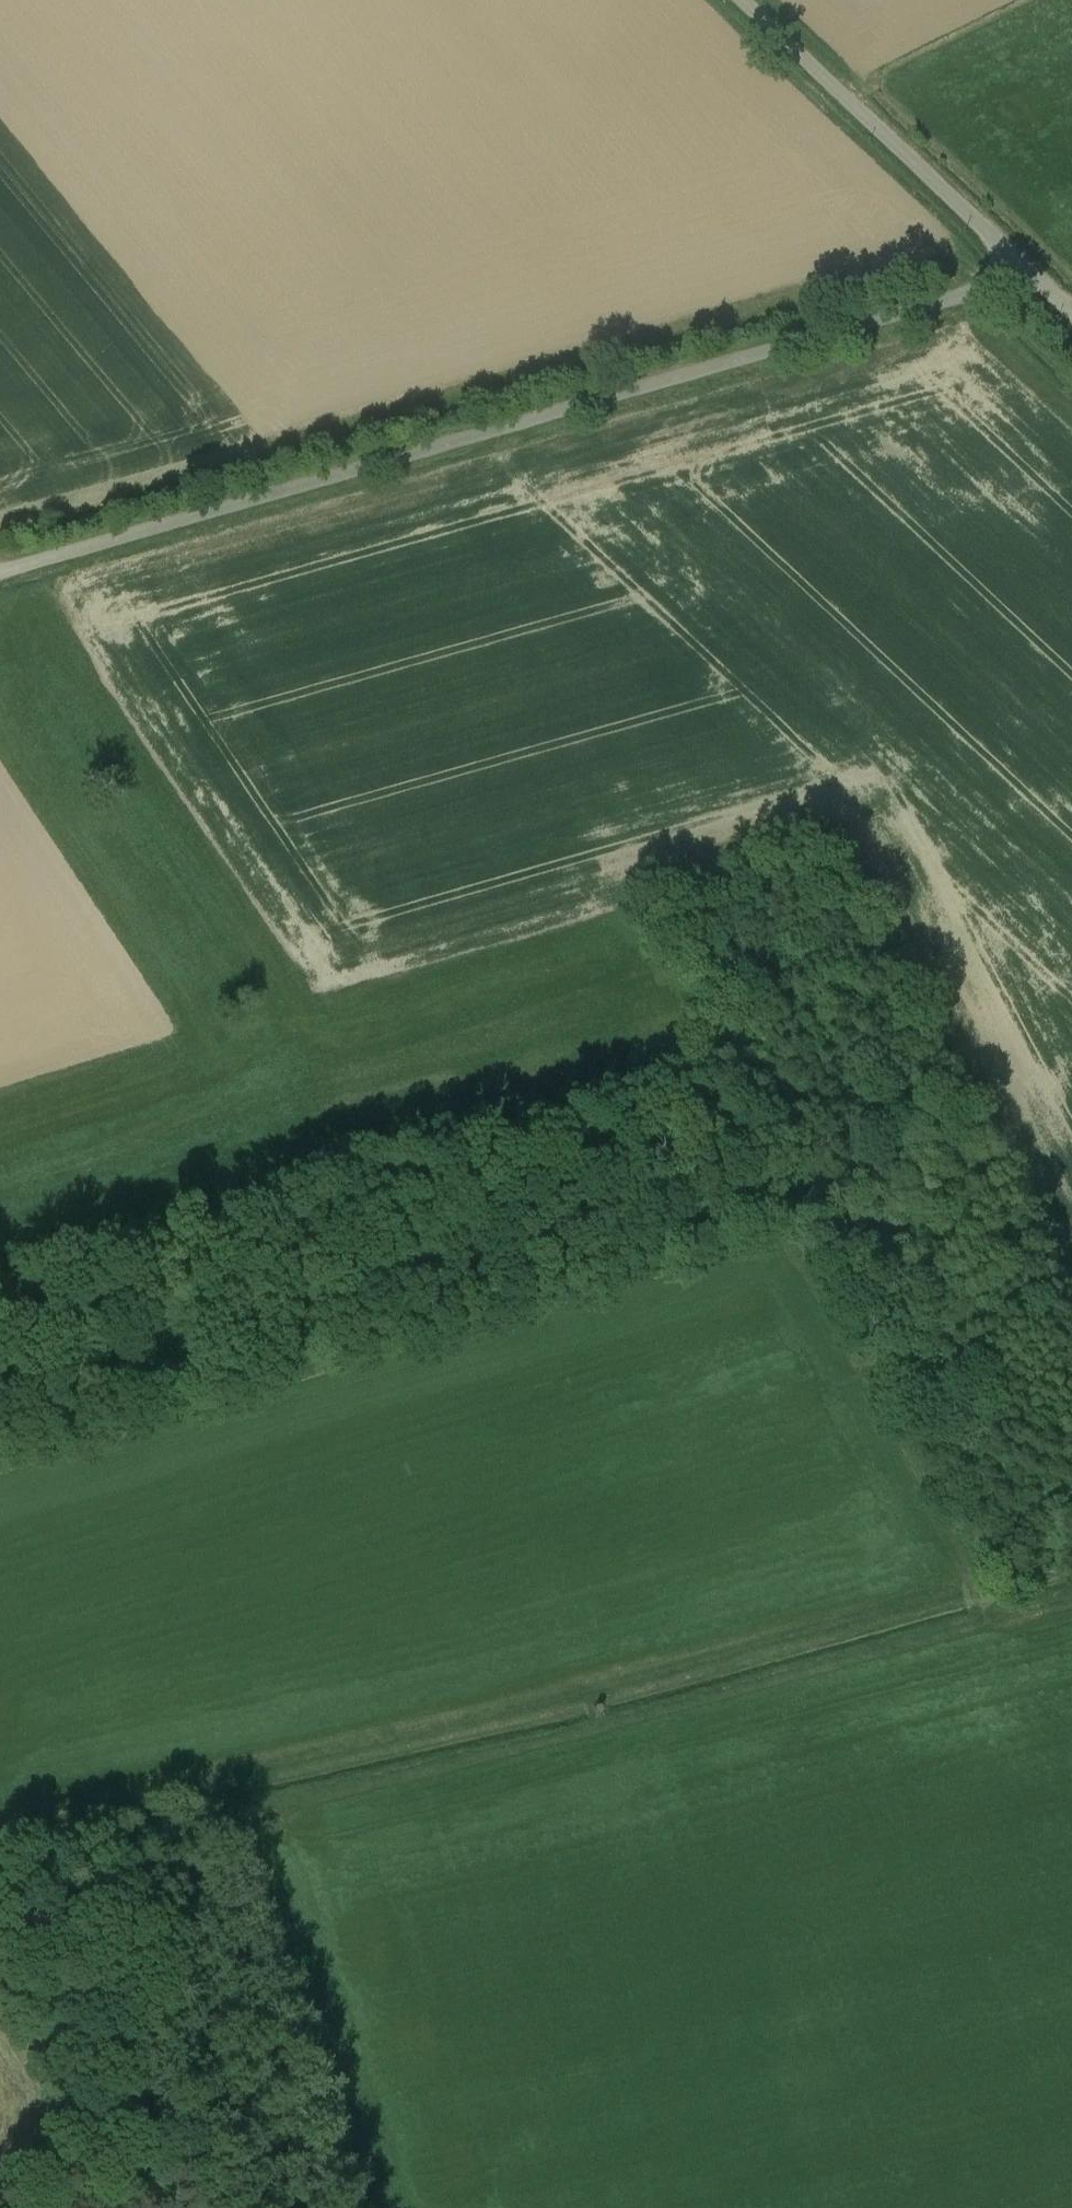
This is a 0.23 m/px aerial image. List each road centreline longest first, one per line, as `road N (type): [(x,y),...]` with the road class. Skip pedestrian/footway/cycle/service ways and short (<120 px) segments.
road 1 (unclassified): [(1007,253),(937,309),(0,576)]
road 2 (unclassified): [(752,0),(1007,253)]

